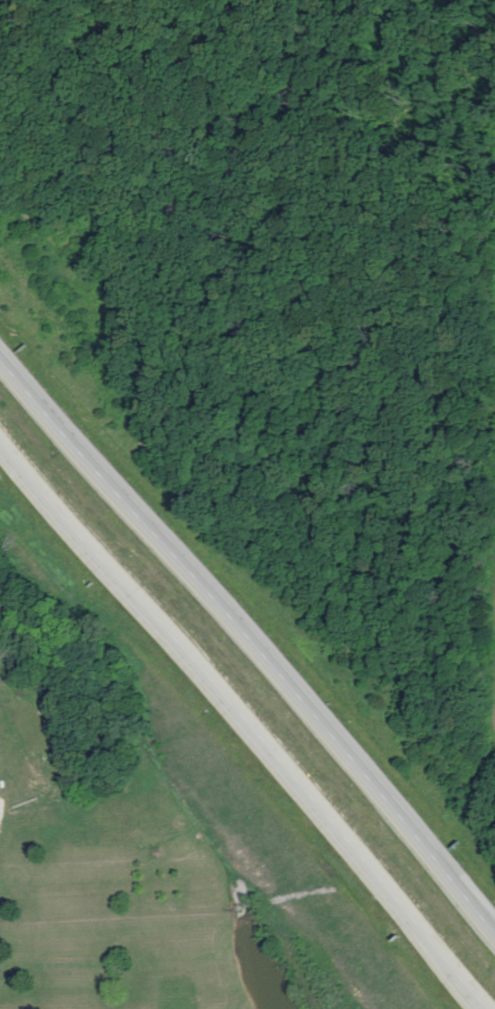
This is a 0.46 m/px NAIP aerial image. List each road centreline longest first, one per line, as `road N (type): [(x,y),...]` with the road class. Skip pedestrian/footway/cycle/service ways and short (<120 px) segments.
road 1 (trunk): [(494,931),(165,550),(0,334)]
road 2 (trunk): [(0,430),(465,1008)]

